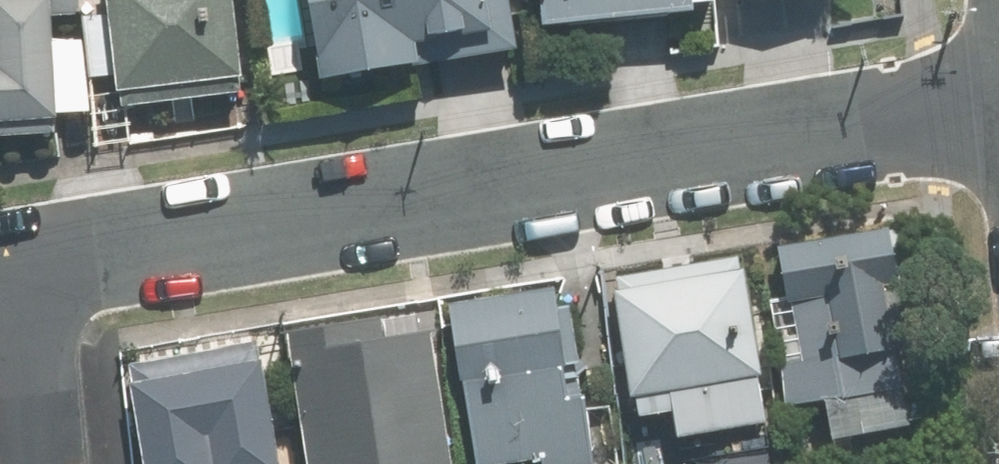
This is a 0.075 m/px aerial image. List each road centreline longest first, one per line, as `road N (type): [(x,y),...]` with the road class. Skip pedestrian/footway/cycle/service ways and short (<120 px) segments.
road 1 (residential): [(998,109),(0,273)]
road 2 (residential): [(0,278),(19,463)]

